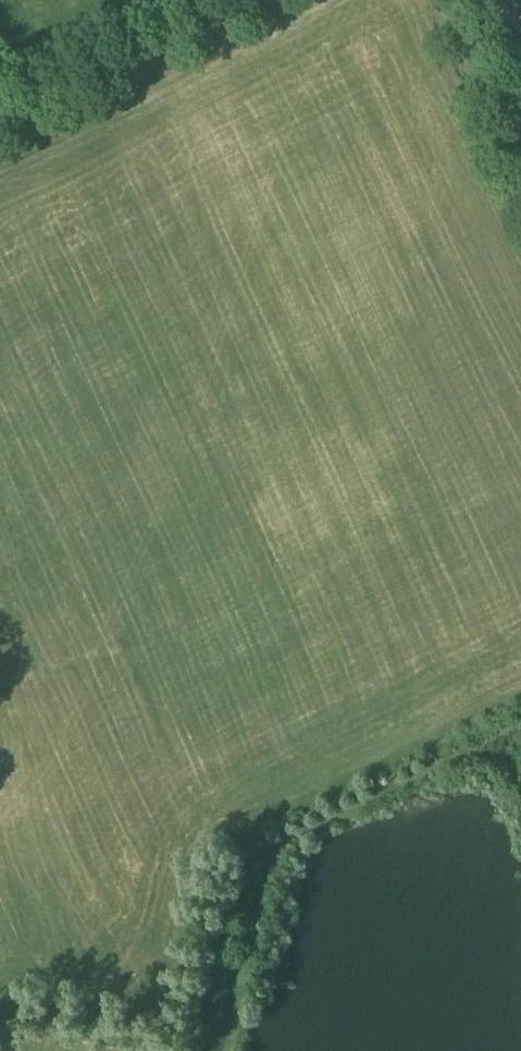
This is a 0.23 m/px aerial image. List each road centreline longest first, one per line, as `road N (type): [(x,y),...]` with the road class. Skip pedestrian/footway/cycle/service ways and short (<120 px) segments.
road 1 (unclassified): [(0,123),(247,0)]
road 2 (unclassified): [(520,148),(447,0)]

